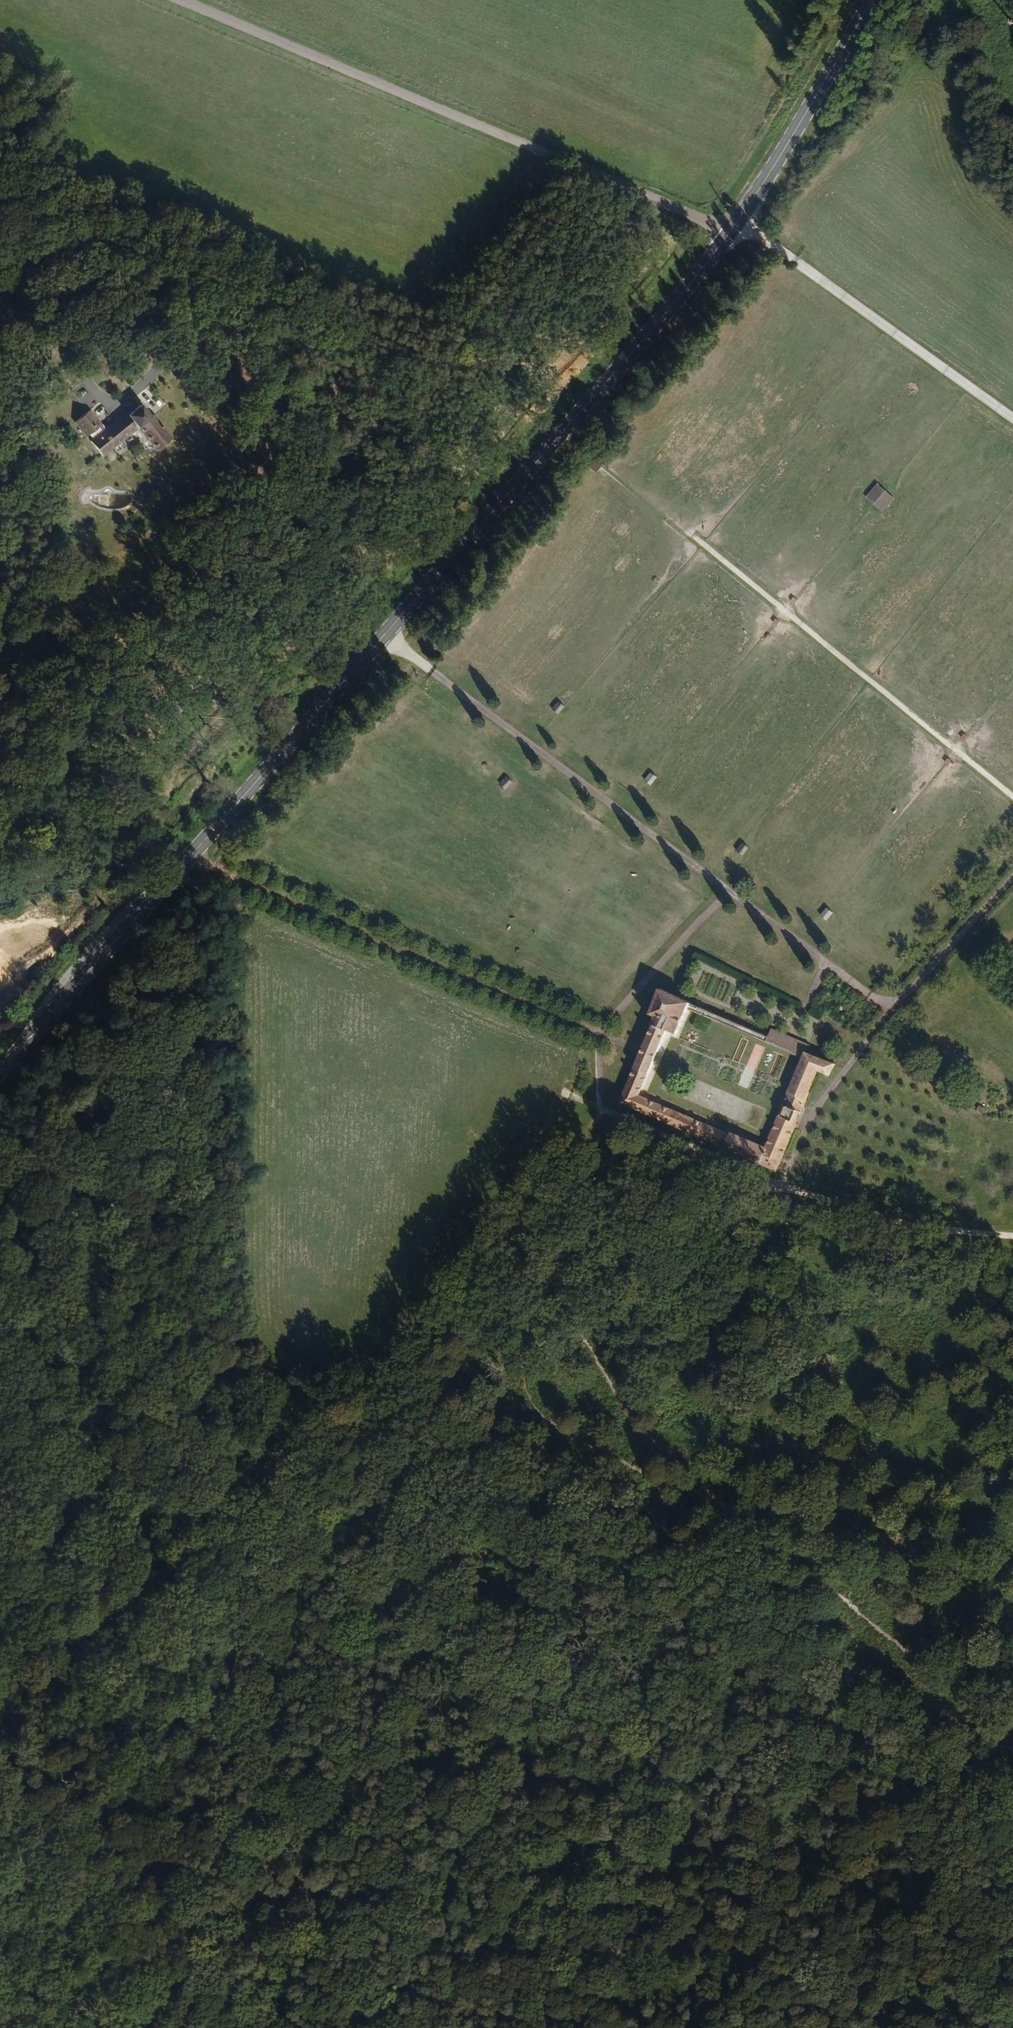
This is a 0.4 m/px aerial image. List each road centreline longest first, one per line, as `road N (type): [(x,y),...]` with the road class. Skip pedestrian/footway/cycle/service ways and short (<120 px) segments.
road 1 (track): [(0,1120),(237,1370),(354,1429),(367,1411),(403,1394),(629,1509),(1012,1787)]
road 2 (primary): [(0,1072),(730,232)]
road 3 (track): [(121,368),(187,321),(463,358),(630,188)]
road 4 (unclassified): [(730,232),(181,0)]
road 5 (track): [(354,1429),(0,1897)]
road 6 (track): [(237,1370),(228,1245),(232,971),(218,923),(162,887)]
road 7 (track): [(403,1394),(600,1115)]
road 8 (track): [(1012,1916),(720,2027)]
road 9 (primary): [(730,232),(872,0)]
road 10 (track): [(0,777),(188,857)]
road 11 (track): [(0,1932),(108,2027)]

